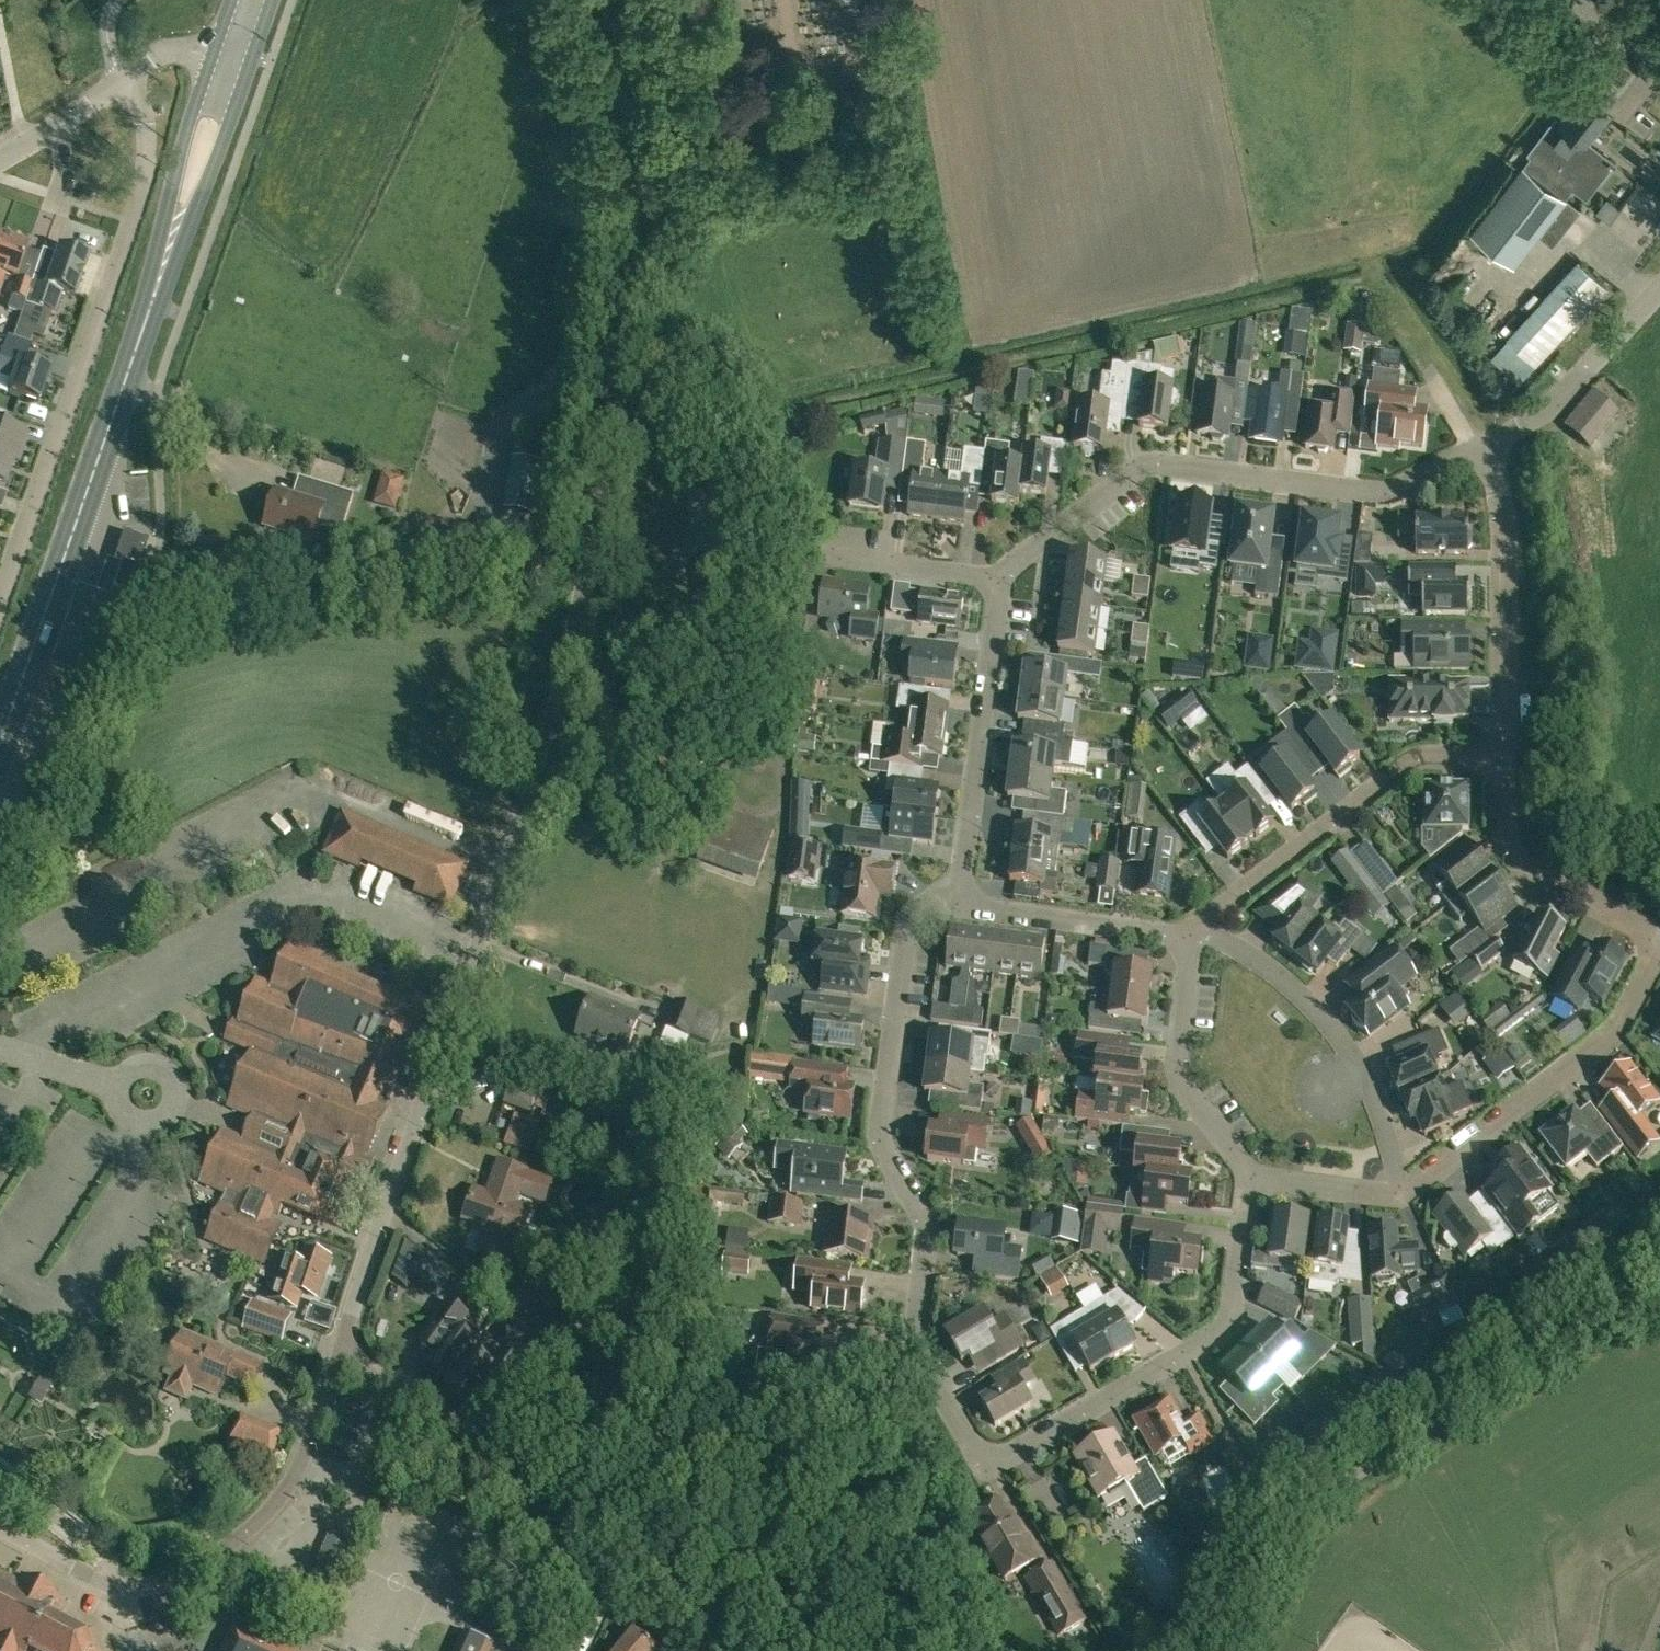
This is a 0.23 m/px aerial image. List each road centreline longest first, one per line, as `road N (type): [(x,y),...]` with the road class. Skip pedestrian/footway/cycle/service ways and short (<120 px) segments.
road 1 (residential): [(340,1355),(515,839),(584,584),(639,216),(617,0)]
road 2 (residential): [(1257,1175),(1231,1312),(1220,1330),(1006,1456),(985,1458),(914,1341),(928,1227),(880,1129),(905,931),(947,887)]
road 3 (secondary): [(0,741),(231,59)]
road 4 (unclassified): [(1222,1650),(1279,1539),(1323,1493),(1545,1355),(1659,1297)]
road 5 (residential): [(0,602),(145,177),(146,124),(125,81)]
road 6 (residential): [(1001,580),(1010,564),(1136,468),(1159,463),(1368,494),(1484,449)]
road 7 (residential): [(703,1650),(588,1559),(474,1443),(340,1355)]
road 8 (residential): [(1507,756),(1441,754),(1401,766),(1196,926)]
road 9 (residential): [(1659,949),(1617,1035),(1404,1193)]
road 10 (residential): [(108,1583),(135,1588),(175,1576),(268,1513),(295,1479),(340,1355)]
road 11 (residential): [(1196,926),(1273,973),(1344,1041),(1366,1071),(1404,1193)]
road 12 (residential): [(947,887),(966,858),(1001,580)]
road 13 (residential): [(1507,756),(1509,564),(1503,495),(1484,449)]
road 14 (residential): [(1659,938),(1515,858),(1507,756)]
road 15 (residential): [(1257,1175),(1180,1083),(1176,1060),(1189,969),(1177,943)]
road 16 (residential): [(1177,943),(1159,931),(973,908),(947,887)]
road 17 (residential): [(1484,449),(1551,408),(1659,293)]
road 18 (residential): [(1001,580),(828,557)]
road 19 (residential): [(1404,1193),(1257,1175)]
road 20 (residential): [(0,159),(125,81)]
road 21 (unclassified): [(108,1583),(0,1526)]

